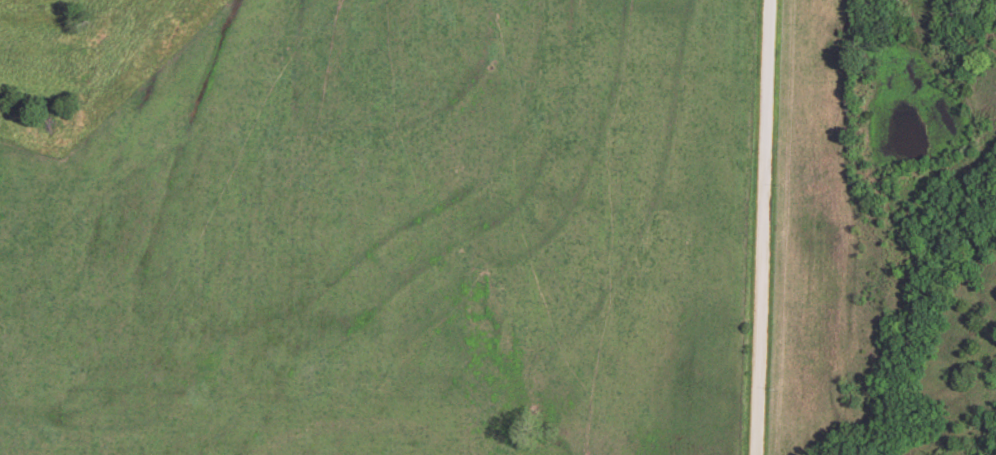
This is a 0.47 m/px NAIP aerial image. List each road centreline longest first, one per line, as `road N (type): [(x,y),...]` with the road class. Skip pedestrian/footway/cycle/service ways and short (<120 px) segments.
road 1 (residential): [(760,454),(773,0)]

